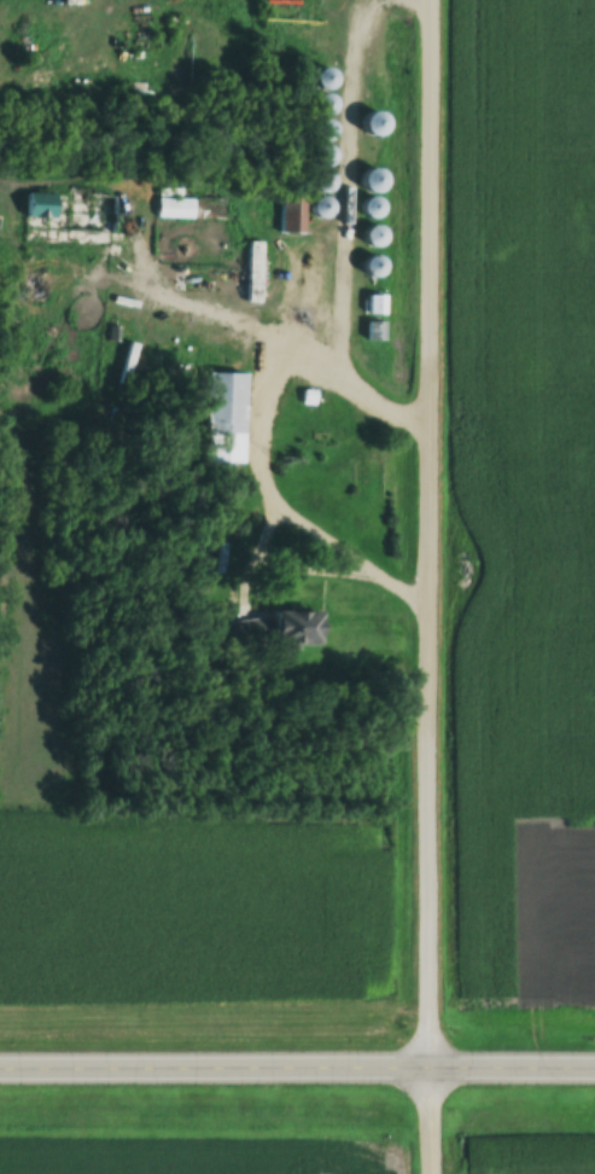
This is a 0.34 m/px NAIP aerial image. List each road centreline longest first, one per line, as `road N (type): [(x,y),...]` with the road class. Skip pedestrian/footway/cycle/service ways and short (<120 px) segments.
road 1 (residential): [(426,1173),(425,0)]
road 2 (secondary): [(594,1064),(0,1064)]

